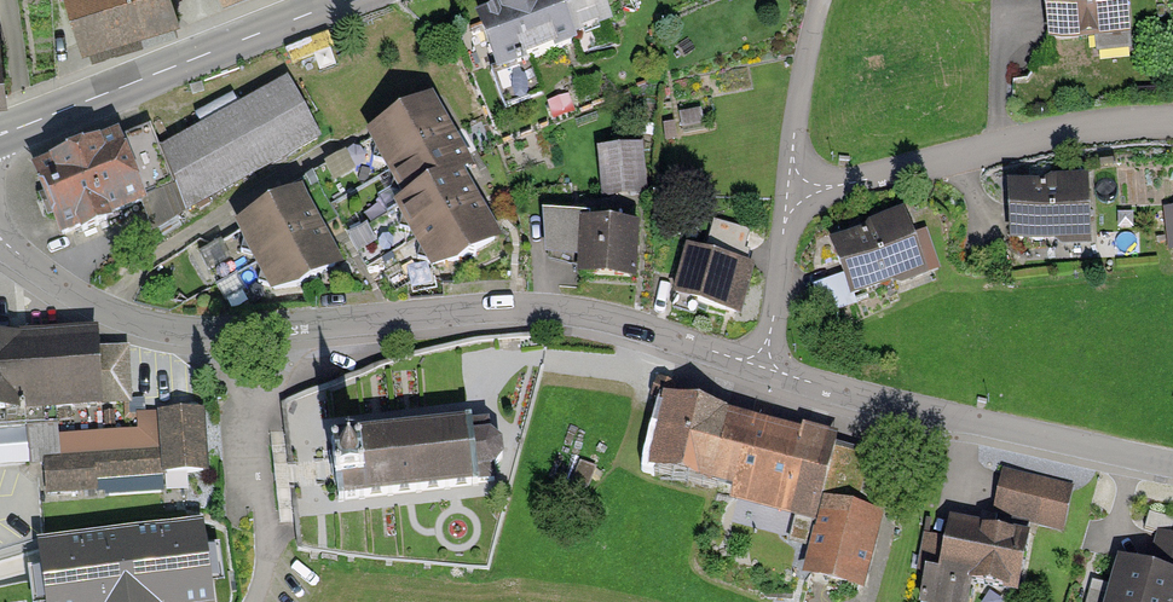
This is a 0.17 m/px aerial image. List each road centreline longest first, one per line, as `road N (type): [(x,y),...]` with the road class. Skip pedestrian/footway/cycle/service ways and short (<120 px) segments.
road 1 (residential): [(287,329),(565,311),(740,360),(763,358)]
road 2 (residential): [(763,358),(782,373),(940,416),(1172,464)]
road 3 (residential): [(798,191),(1077,130),(1172,121)]
road 4 (secondary): [(344,0),(0,134)]
road 5 (residential): [(0,239),(103,312),(196,336)]
road 6 (residential): [(252,601),(269,541),(257,398)]
road 7 (residential): [(798,191),(793,146),(821,0)]
road 8 (residential): [(763,358),(785,221),(798,191)]

